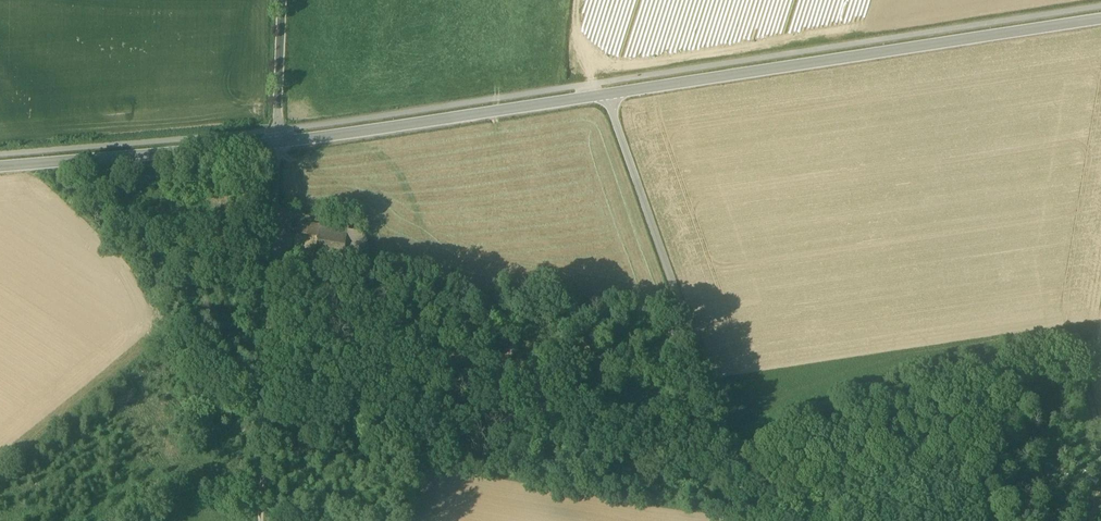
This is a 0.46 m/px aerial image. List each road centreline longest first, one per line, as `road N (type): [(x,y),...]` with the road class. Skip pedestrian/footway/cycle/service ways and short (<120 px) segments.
road 1 (unclassified): [(1100,19),(608,94)]
road 2 (track): [(267,395),(324,395),(730,446)]
road 3 (unclassified): [(754,520),(608,94)]
road 4 (track): [(277,145),(261,520)]
road 5 (unclassified): [(608,94),(277,145)]
road 6 (unclassified): [(277,145),(0,167)]
road 7 (unclassified): [(282,0),(277,145)]

